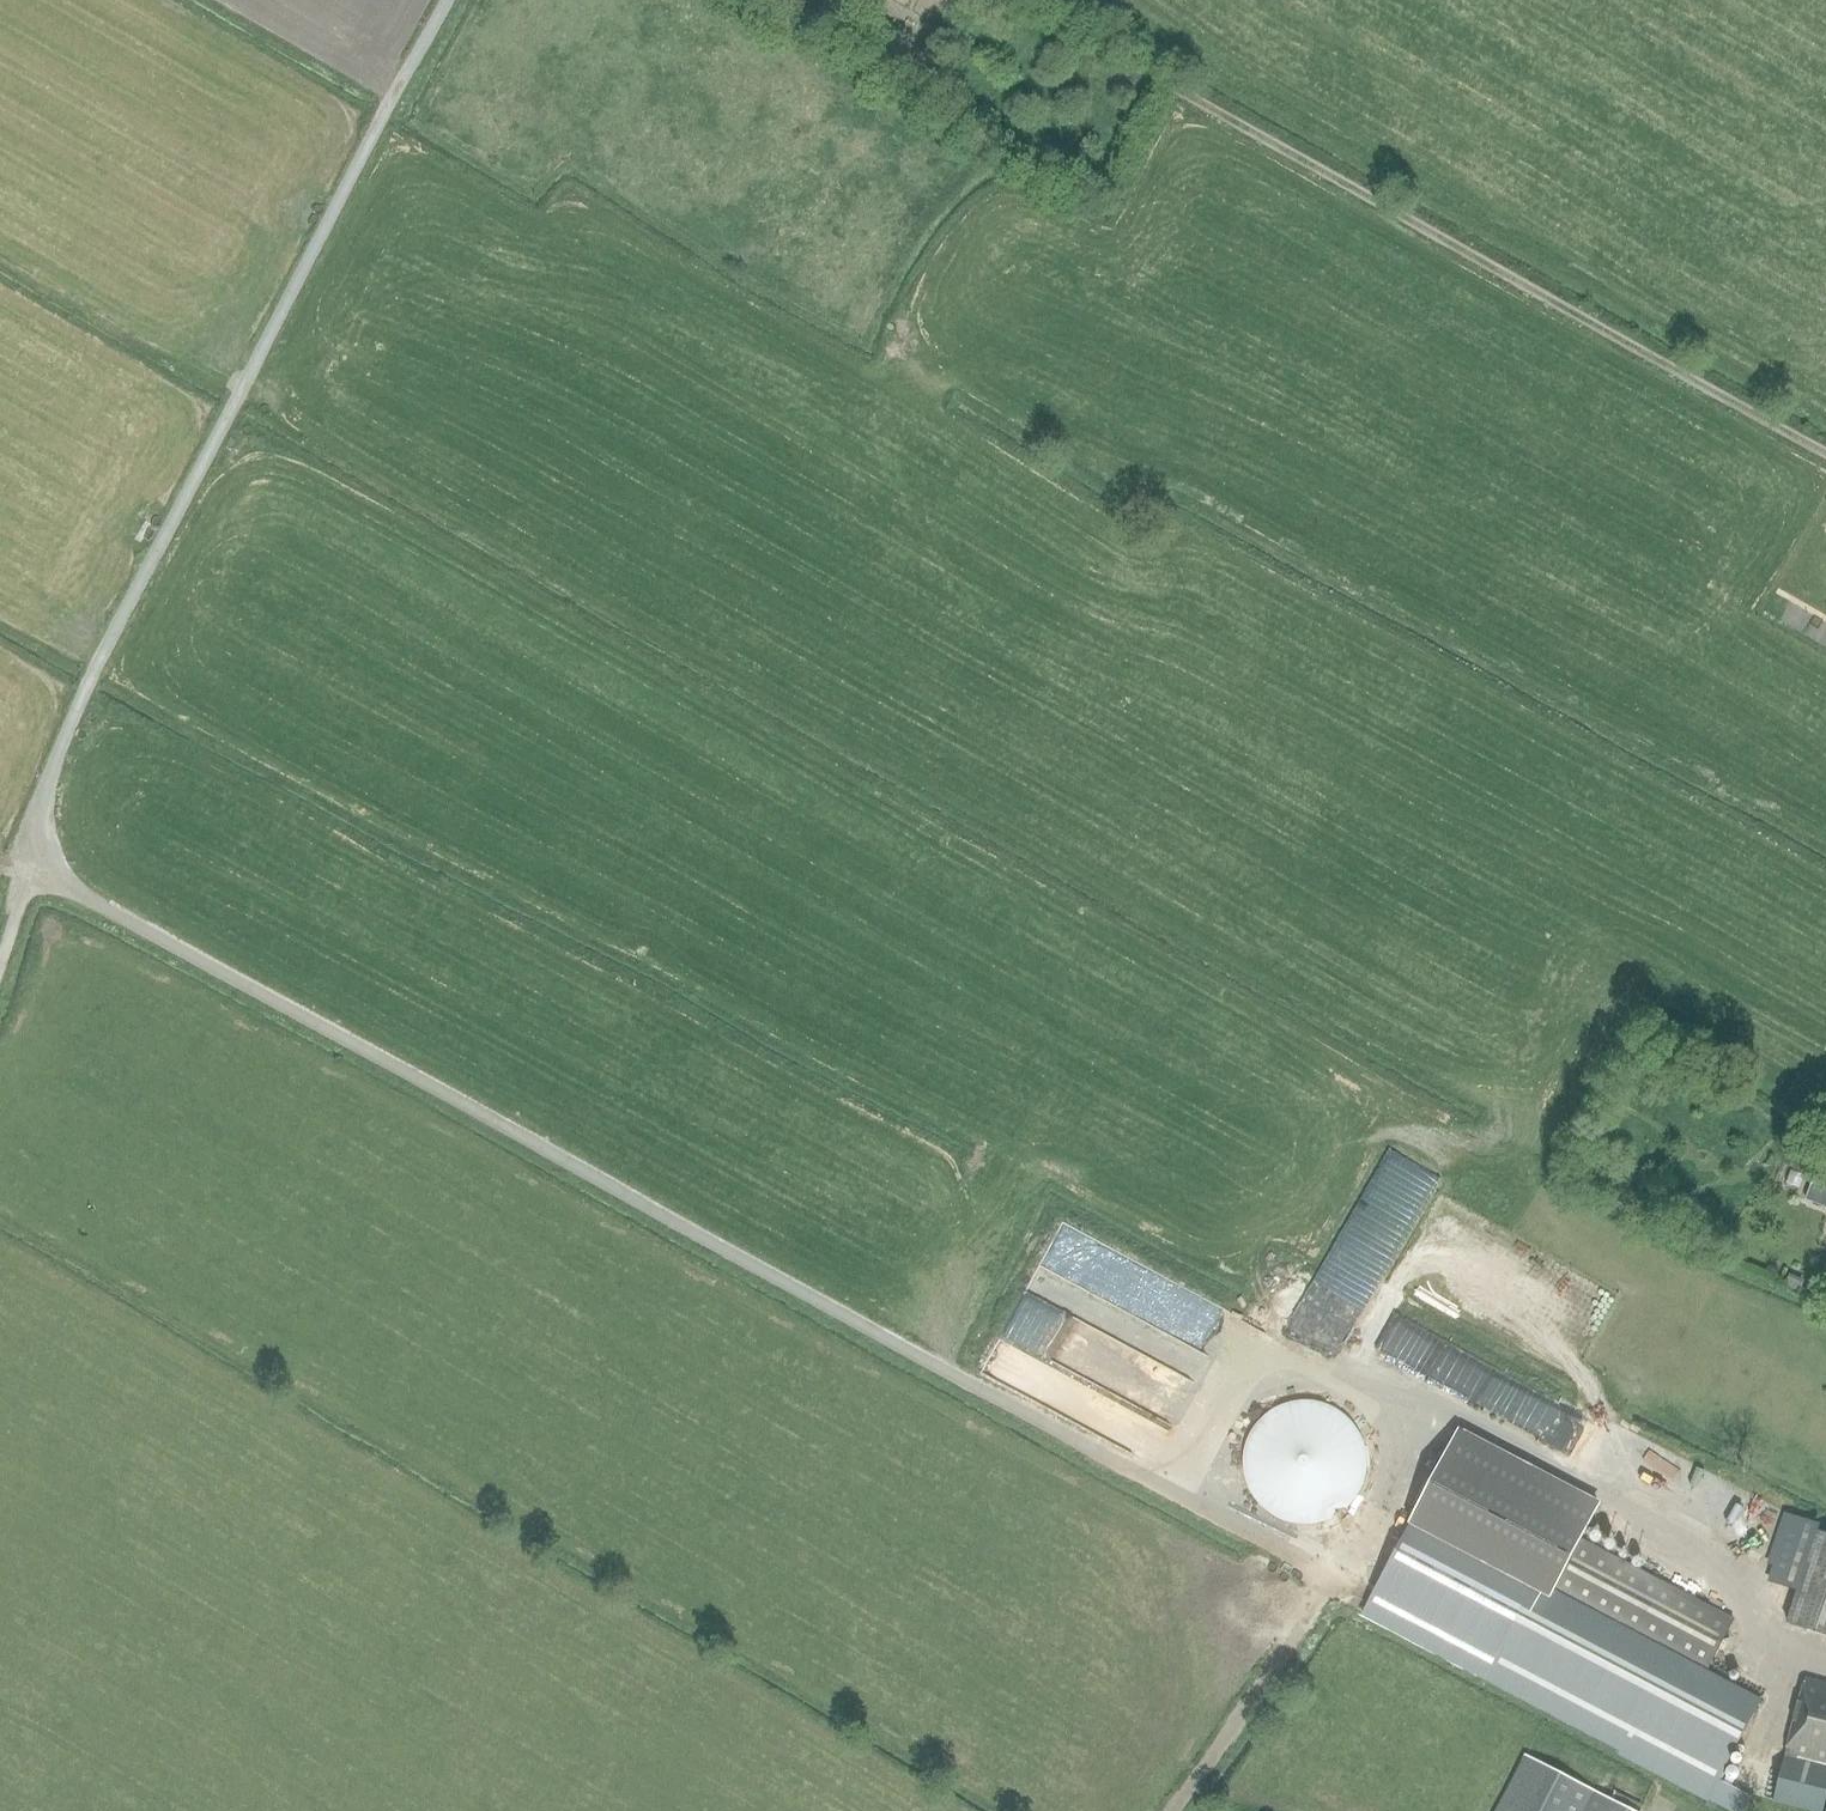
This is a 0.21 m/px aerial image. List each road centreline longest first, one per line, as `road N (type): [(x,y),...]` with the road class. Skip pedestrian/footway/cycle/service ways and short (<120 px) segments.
road 1 (track): [(30,870),(1172,1496)]
road 2 (track): [(448,0),(87,681),(37,812),(30,870),(0,970)]
road 3 (track): [(1031,0),(1825,449)]

